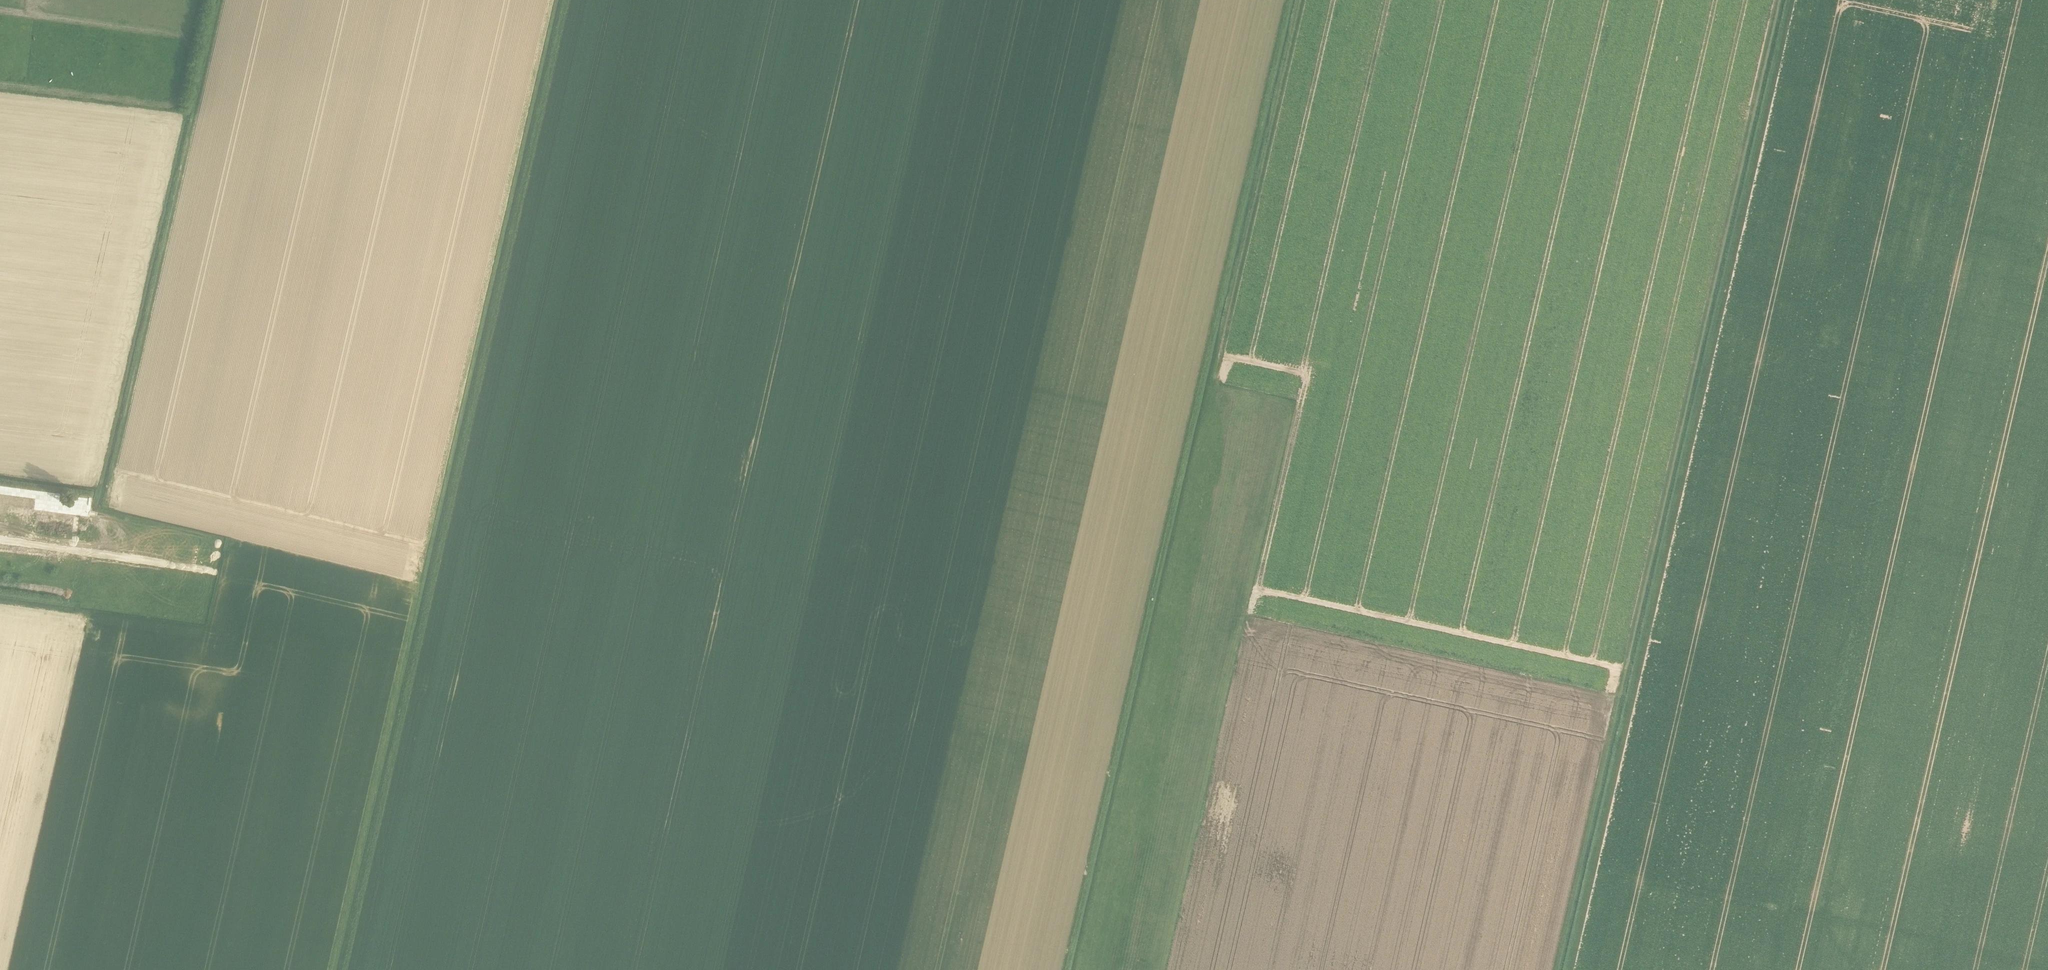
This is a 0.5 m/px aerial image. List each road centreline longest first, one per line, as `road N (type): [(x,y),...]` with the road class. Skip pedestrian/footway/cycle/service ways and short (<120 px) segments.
road 1 (track): [(1774,0),(1615,699)]

